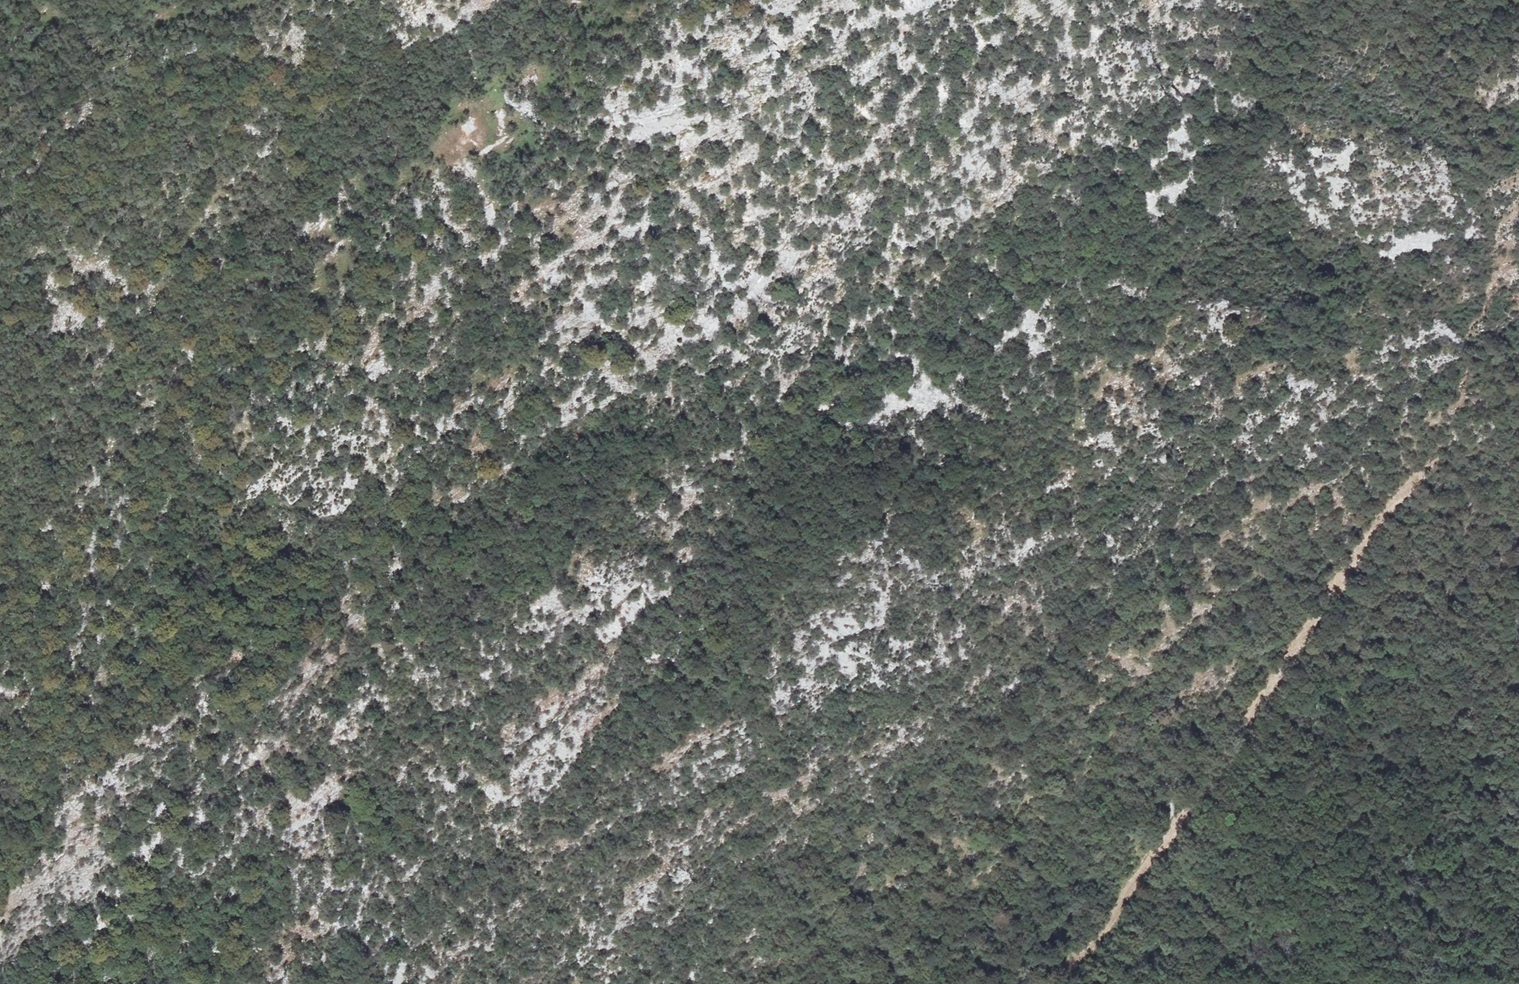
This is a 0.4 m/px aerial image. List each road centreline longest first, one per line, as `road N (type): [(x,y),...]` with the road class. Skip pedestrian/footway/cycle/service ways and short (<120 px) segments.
road 1 (track): [(1043,983),(1120,922),(1330,575),(1421,459)]

